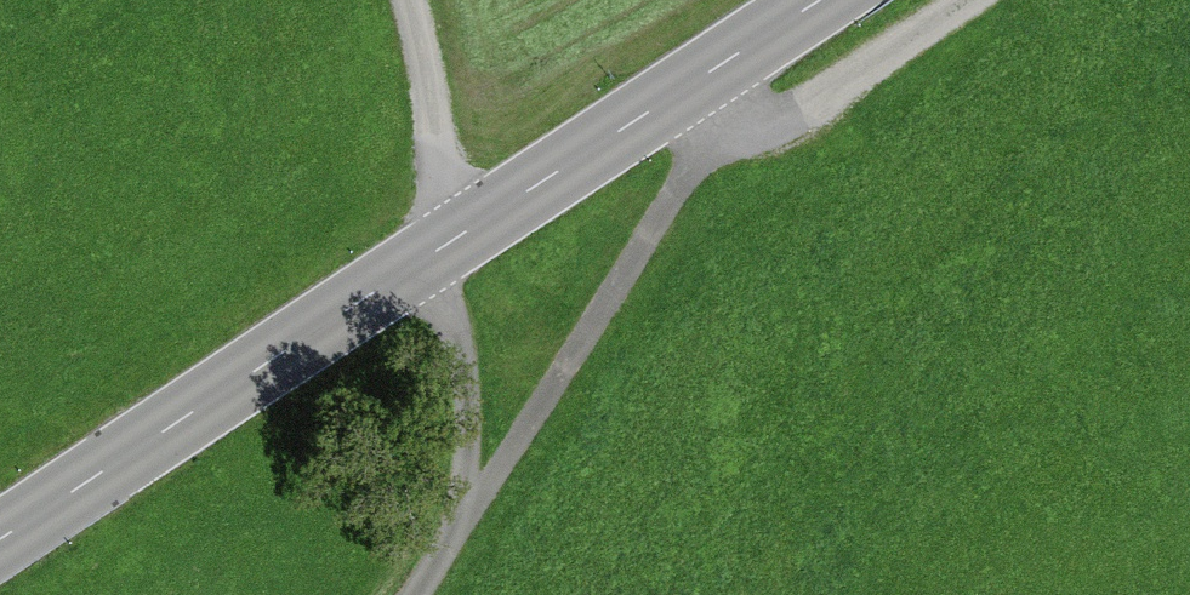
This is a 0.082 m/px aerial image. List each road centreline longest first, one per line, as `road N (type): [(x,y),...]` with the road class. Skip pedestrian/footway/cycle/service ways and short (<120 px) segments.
road 1 (tertiary): [(820,0),(0,540)]
road 2 (track): [(416,594),(688,171),(682,90)]
road 3 (track): [(468,520),(465,377),(444,308),(416,265)]

